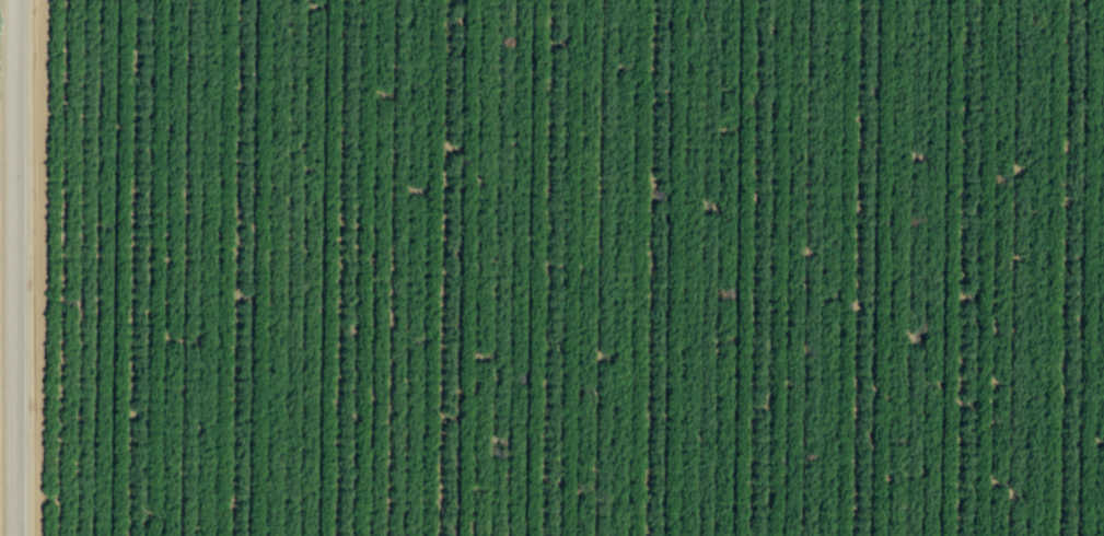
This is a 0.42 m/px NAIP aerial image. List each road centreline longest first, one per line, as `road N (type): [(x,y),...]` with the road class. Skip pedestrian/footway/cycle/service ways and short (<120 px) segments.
road 1 (tertiary): [(14,535),(13,0)]

